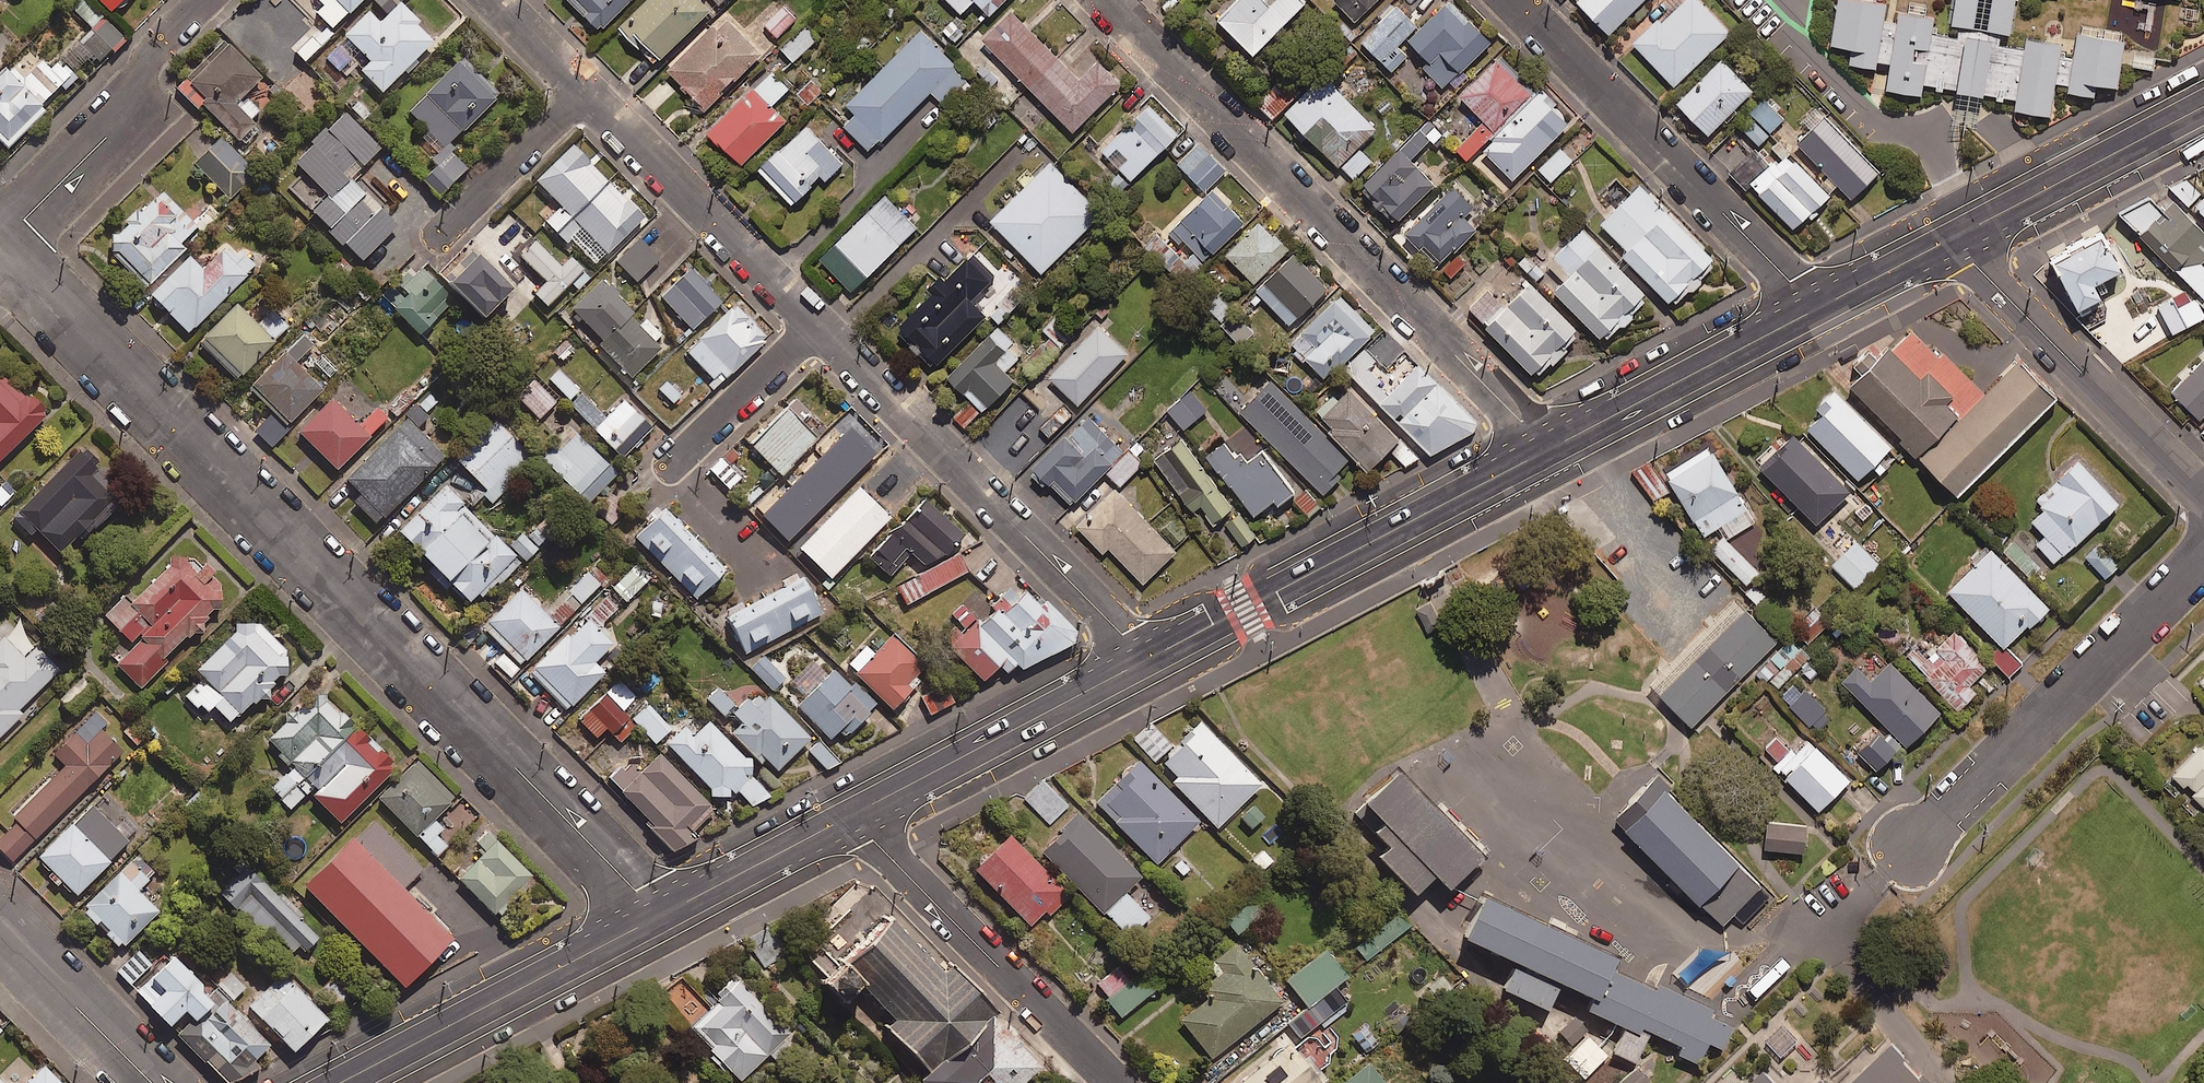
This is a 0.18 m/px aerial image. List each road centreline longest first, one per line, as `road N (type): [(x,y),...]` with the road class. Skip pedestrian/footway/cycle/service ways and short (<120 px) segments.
road 1 (residential): [(658,914),(0,257)]
road 2 (residential): [(1104,0),(1548,450)]
road 3 (residential): [(1149,659),(816,324)]
road 4 (secondary): [(1548,450),(1149,659)]
road 5 (residential): [(1815,308),(1511,0)]
road 6 (residential): [(2203,560),(1907,853)]
road 7 (residential): [(848,817),(1113,1082)]
road 8 (residential): [(1949,239),(2203,497)]
road 9 (secondary): [(658,914),(341,1082)]
road 10 (secondary): [(1149,659),(848,817)]
road 11 (residential): [(816,324),(584,94)]
road 12 (residential): [(0,244),(124,120),(151,51),(203,0)]
road 13 (secondary): [(1815,308),(1548,450)]
road 14 (secondary): [(2203,107),(1949,239)]
road 15 (secondary): [(848,817),(658,914)]
road 16 (residential): [(816,324),(670,468)]
road 17 (residential): [(0,937),(143,1082)]
road 18 (residential): [(584,94),(440,232)]
road 19 (secondary): [(1949,239),(1815,308)]
road 20 (residential): [(584,94),(490,0)]

